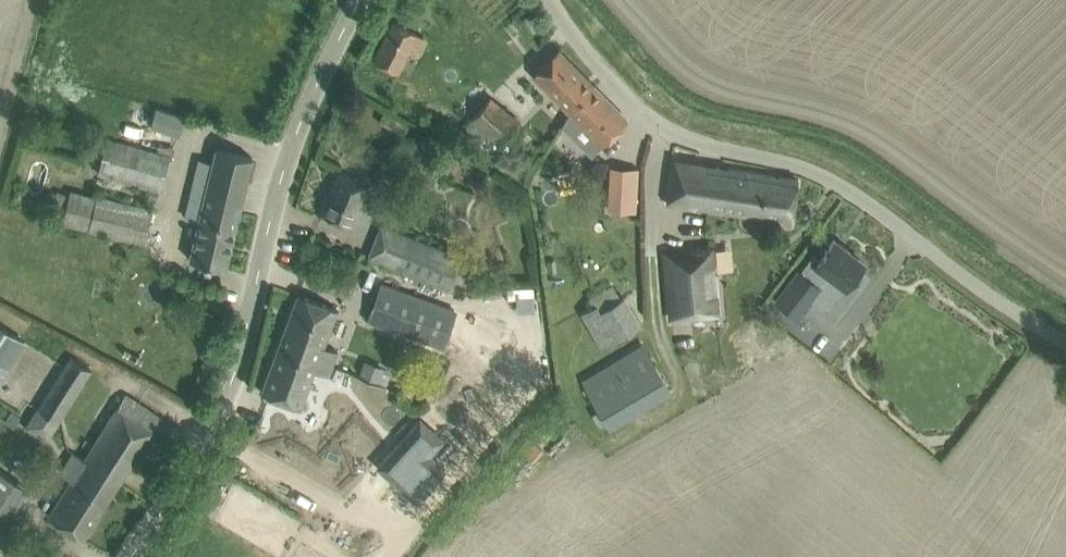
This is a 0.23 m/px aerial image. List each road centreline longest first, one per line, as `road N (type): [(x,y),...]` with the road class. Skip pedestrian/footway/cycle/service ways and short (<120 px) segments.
road 1 (unclassified): [(1065,335),(792,151),(699,137),(635,108),(554,0)]
road 2 (unclassified): [(125,556),(200,437),(297,129),(361,0)]

